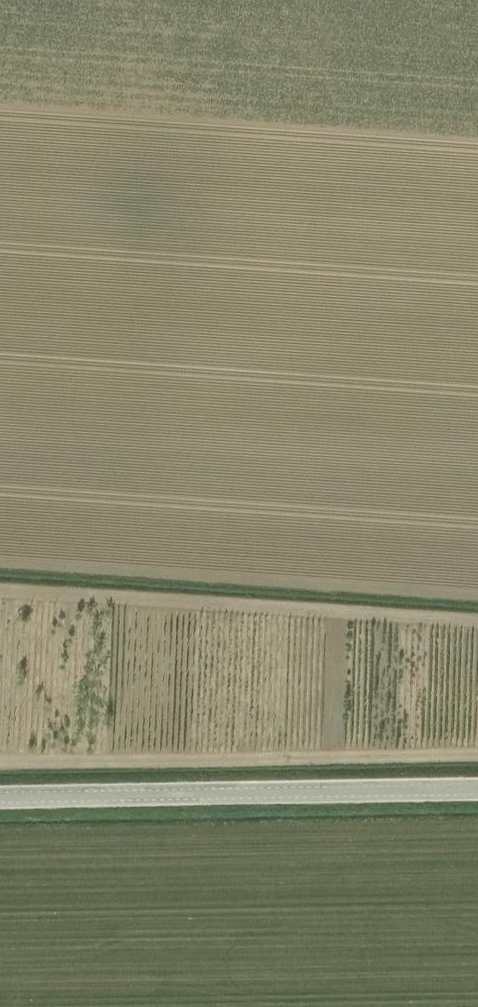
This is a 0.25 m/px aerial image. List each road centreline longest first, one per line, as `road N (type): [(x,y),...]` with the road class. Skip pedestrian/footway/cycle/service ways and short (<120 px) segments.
road 1 (unclassified): [(0,799),(477,789)]

